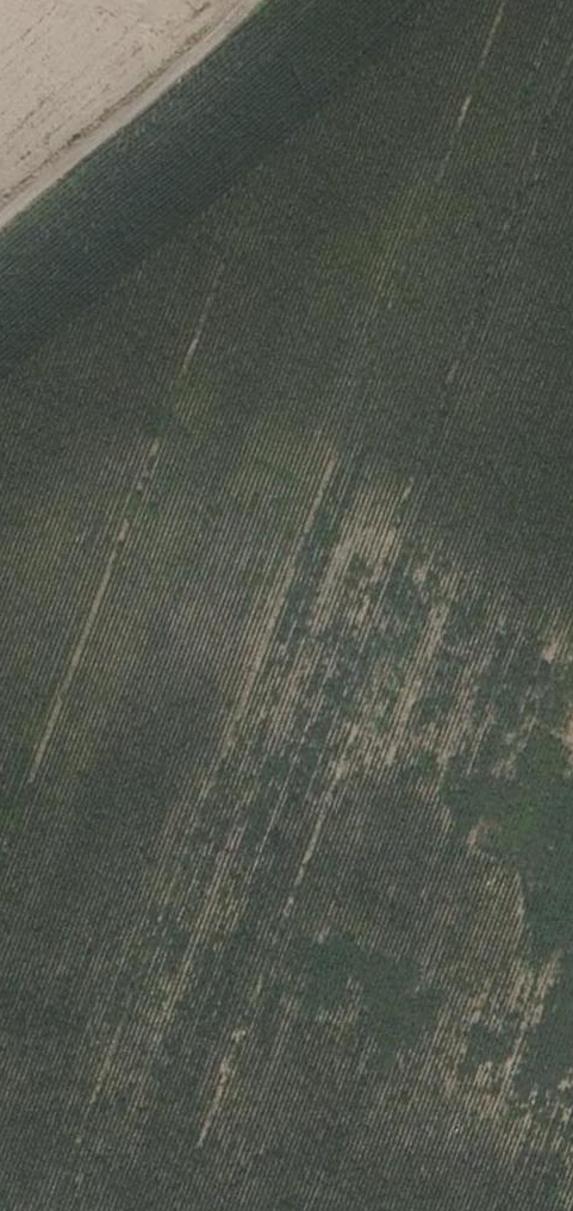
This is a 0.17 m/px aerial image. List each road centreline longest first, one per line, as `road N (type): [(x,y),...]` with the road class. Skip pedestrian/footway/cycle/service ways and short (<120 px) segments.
road 1 (track): [(0,222),(254,0)]

